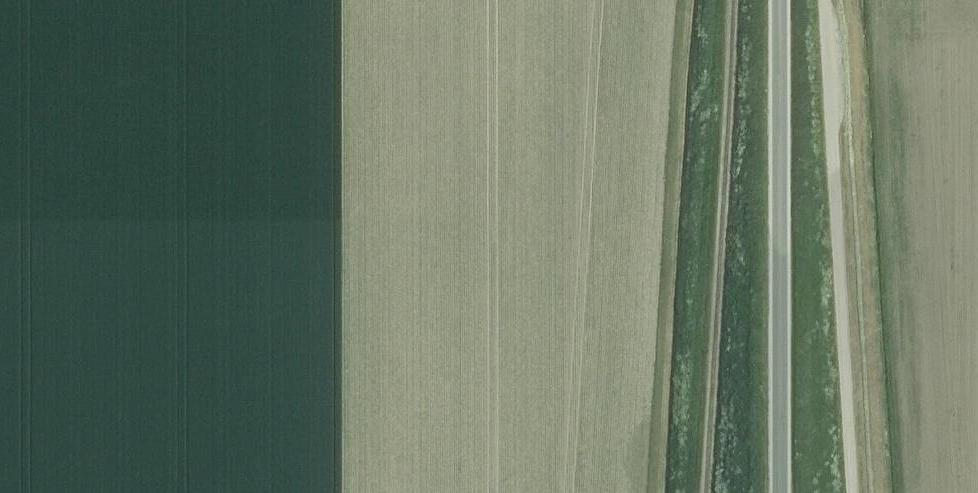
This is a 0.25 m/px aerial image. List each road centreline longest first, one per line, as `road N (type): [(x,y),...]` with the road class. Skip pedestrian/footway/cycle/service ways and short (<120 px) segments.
road 1 (track): [(734,0),(706,492)]
road 2 (unclassified): [(779,492),(779,0)]

